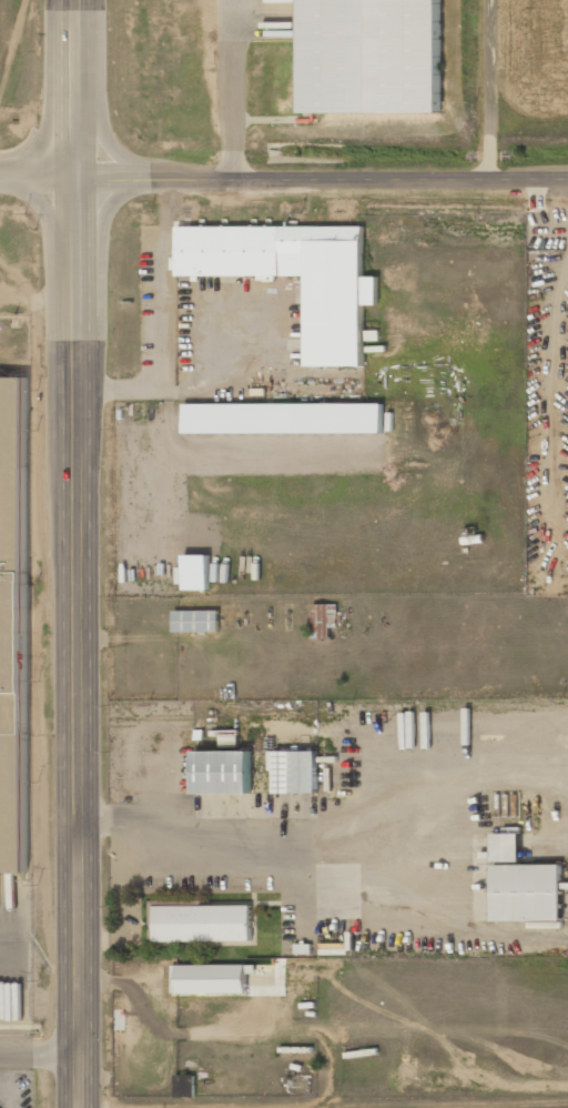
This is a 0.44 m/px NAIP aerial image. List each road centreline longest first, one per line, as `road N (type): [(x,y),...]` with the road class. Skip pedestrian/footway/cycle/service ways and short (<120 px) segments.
road 1 (secondary): [(79,1107),(77,0)]
road 2 (residential): [(77,173),(567,175)]

